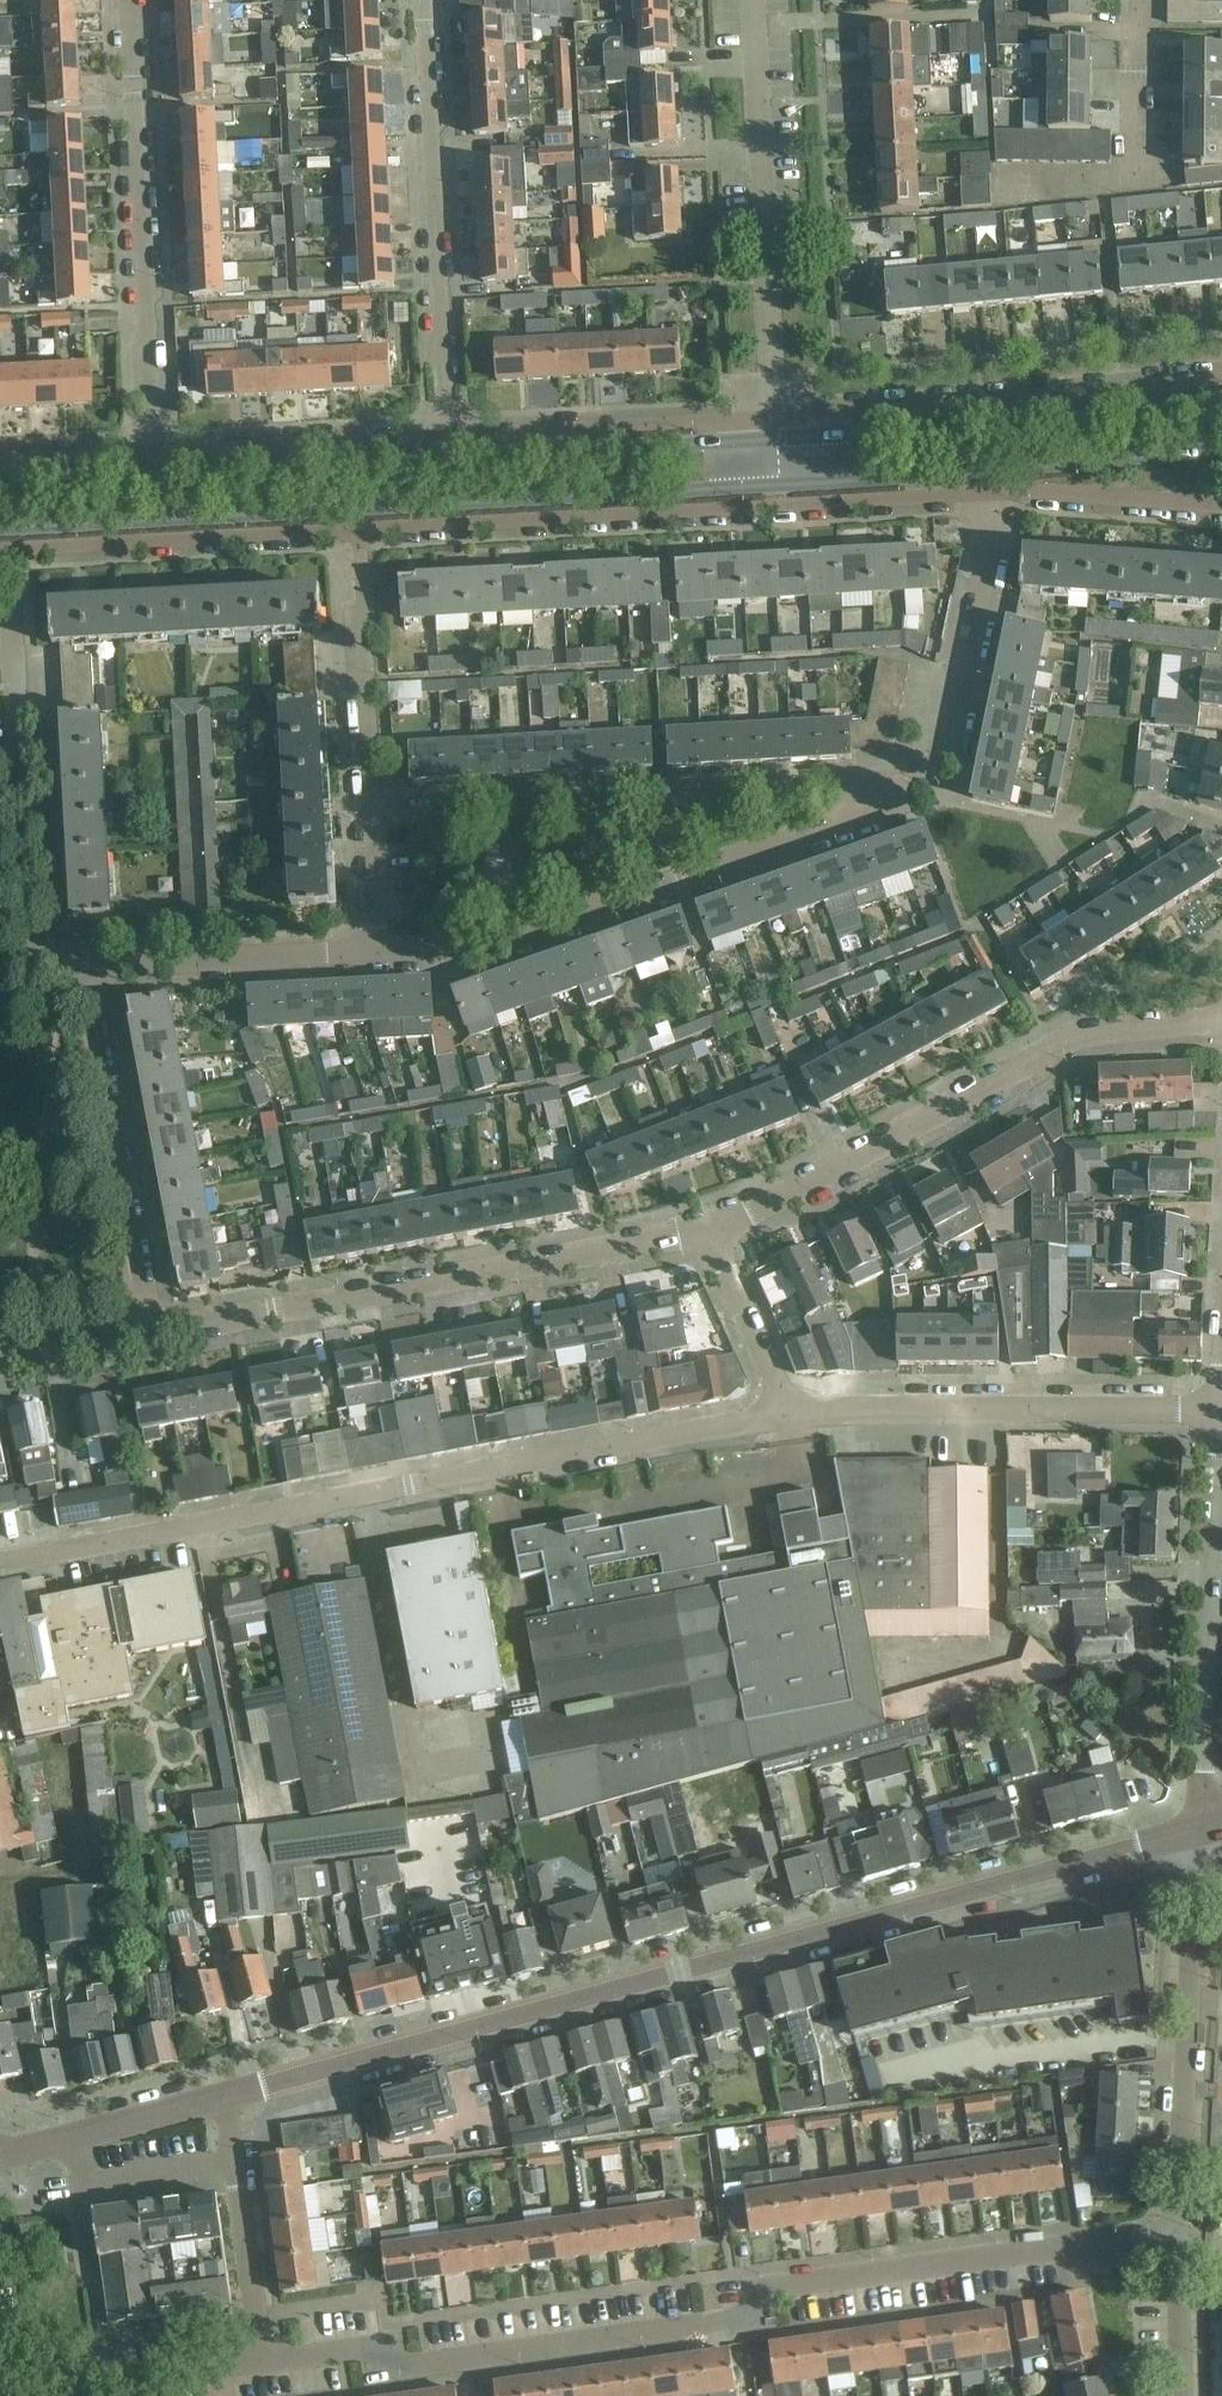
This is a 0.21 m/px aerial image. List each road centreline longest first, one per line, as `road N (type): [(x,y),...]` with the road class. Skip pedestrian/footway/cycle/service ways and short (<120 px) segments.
road 1 (unclassified): [(228,2097),(1199,1827)]
road 2 (residential): [(0,549),(1002,493)]
road 3 (residential): [(1179,2233),(774,2285),(746,2319),(396,2367),(359,2348),(261,2361)]
road 4 (residential): [(0,1560),(787,1413)]
road 5 (secondary): [(0,527),(780,486)]
road 6 (secondary): [(777,439),(0,483)]
road 7 (residential): [(155,1332),(708,1229)]
road 8 (residential): [(708,1229),(1054,1046),(1098,1030),(1221,1022)]
road 9 (residential): [(380,952),(477,938),(682,881),(893,795)]
road 10 (residential): [(373,811),(893,795)]
road 11 (residential): [(154,454),(134,0)]
road 12 (residential): [(1221,379),(776,418)]
road 13 (secondary): [(1221,398),(777,439)]
road 14 (secondary): [(780,486),(1221,449)]
road 15 (residential): [(449,437),(423,0)]
road 16 (residential): [(787,1413),(1221,1403)]
road 17 (residential): [(1199,1827),(1221,1403)]
road 18 (residential): [(776,418),(754,0)]
road 19 (residential): [(1179,2233),(1199,1827)]
road 20 (residential): [(155,1332),(86,965)]
road 21 (residential): [(32,968),(8,612)]
road 22 (residential): [(893,795),(948,767),(956,746),(1002,493)]
road 23 (residential): [(776,418),(449,437)]
road 24 (residential): [(449,437),(154,454)]
road 25 (residential): [(86,965),(380,952)]
road 26 (residential): [(373,811),(360,568)]
road 27 (residential): [(1002,493),(1221,506)]
road 28 (residential): [(71,2138),(81,2186),(237,2167)]
road 29 (residential): [(787,1413),(708,1229)]
road 30 (residential): [(261,2361),(237,2167)]
road 31 (residential): [(261,2361),(90,2387),(83,2395)]
road 32 (residential): [(1144,176),(1141,0)]
road 33 (unclassified): [(71,2138),(228,2097)]
road 34 (residential): [(1181,2395),(1179,2233)]
road 35 (residential): [(0,1359),(155,1332)]
road 36 (residential): [(154,454),(0,462)]
road 37 (residential): [(380,952),(373,811)]

